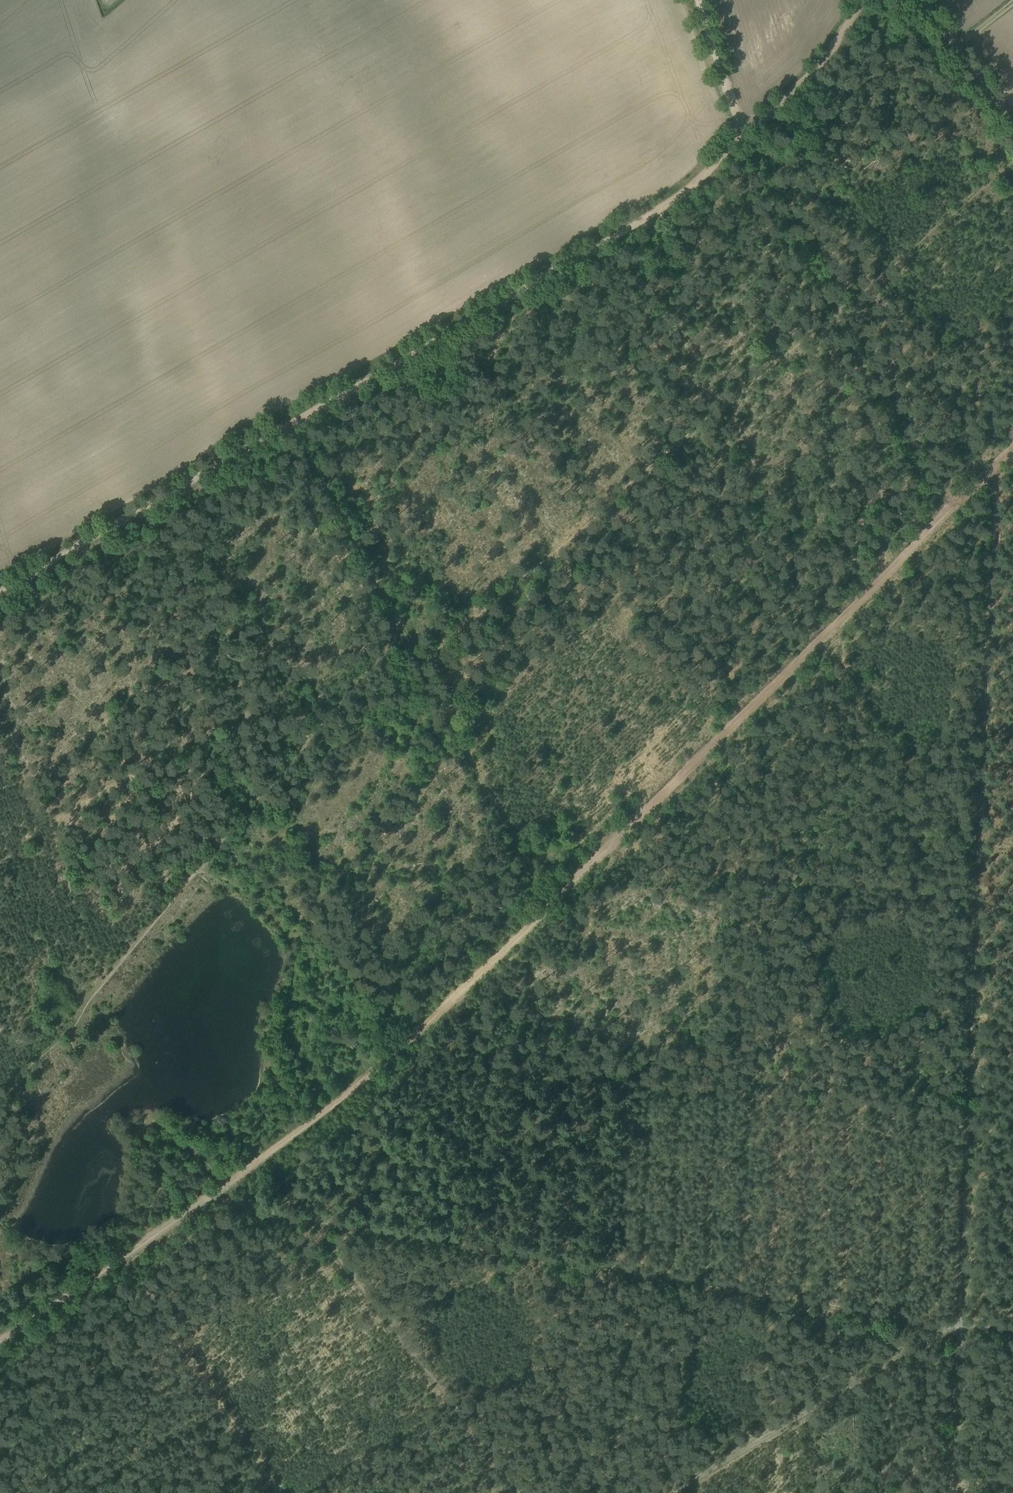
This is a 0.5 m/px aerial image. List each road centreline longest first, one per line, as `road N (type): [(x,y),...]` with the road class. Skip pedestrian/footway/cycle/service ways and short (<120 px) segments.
road 1 (track): [(983,477),(998,505),(985,624),(958,1330)]
road 2 (track): [(373,1072),(551,908),(953,505)]
road 3 (track): [(958,1330),(311,1222)]
road 4 (track): [(738,137),(646,220),(293,422)]
road 5 (track): [(311,1222),(522,1492)]
road 6 (track): [(0,591),(293,422)]
road 7 (track): [(670,1492),(958,1330)]
road 8 (track): [(551,908),(420,662)]
road 9 (track): [(0,1343),(207,1201)]
road 10 (track): [(207,1201),(373,1072)]
road 11 (track): [(861,0),(788,100),(738,137)]
road 12 (track): [(958,1330),(951,1492)]
road 13 (track): [(1012,129),(923,0)]
road 14 (track): [(738,137),(697,0)]

